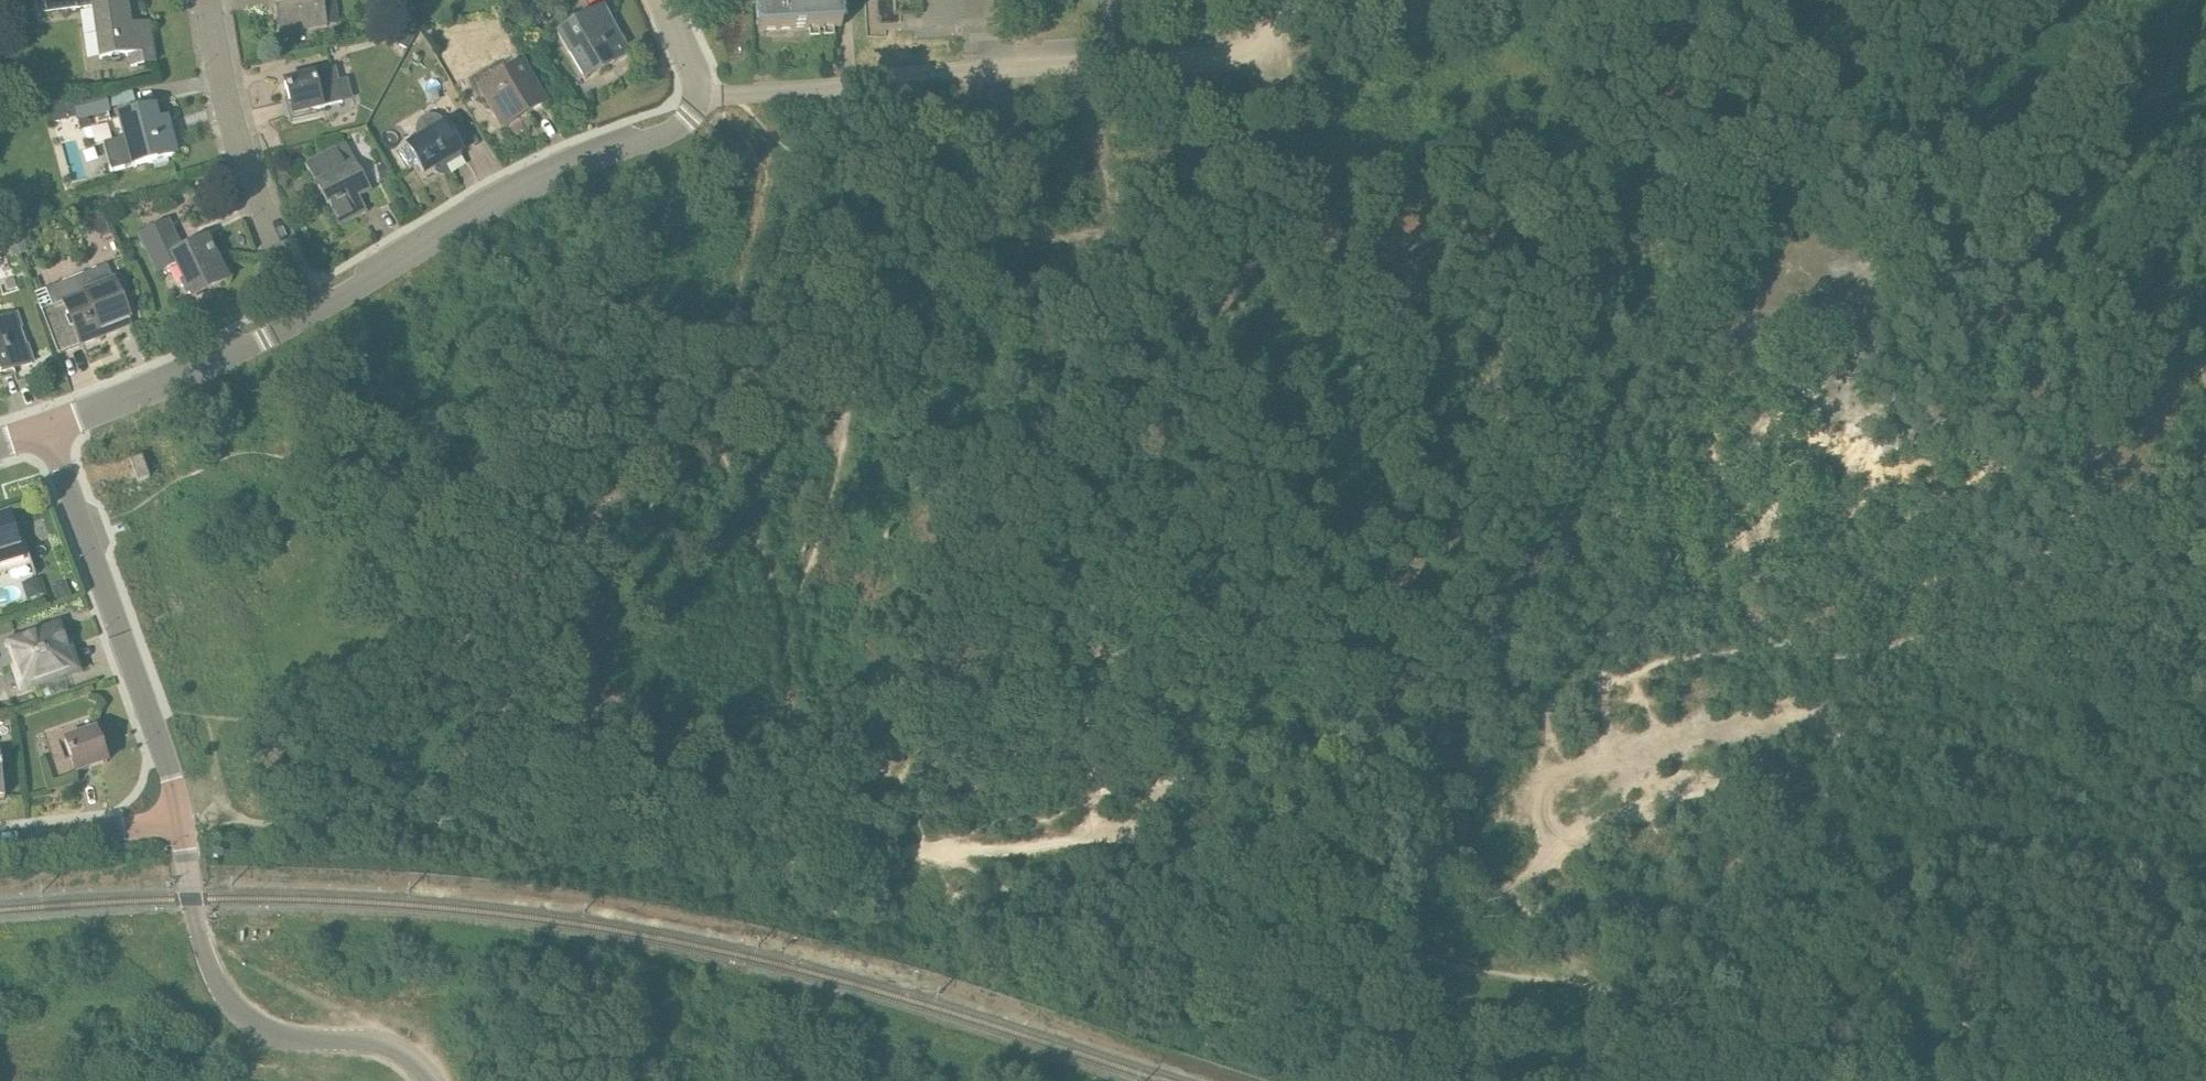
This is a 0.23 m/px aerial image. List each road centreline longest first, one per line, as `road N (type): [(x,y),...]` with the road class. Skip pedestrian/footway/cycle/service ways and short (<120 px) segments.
road 1 (track): [(1105,837),(957,854),(875,851),(575,809),(180,824)]
road 2 (residential): [(307,310),(536,177),(680,123),(695,94),(694,71),(664,0)]
road 3 (track): [(1610,1003),(1389,921),(1278,898),(1105,837)]
road 4 (residential): [(180,824),(51,426)]
road 5 (unclassified): [(180,824),(199,932),(215,977),(239,1011),(277,1034),(402,1049),(434,1080)]
road 6 (residential): [(307,310),(243,155),(209,0)]
road 7 (residential): [(51,426),(307,310)]
road 8 (residential): [(0,844),(180,824)]

